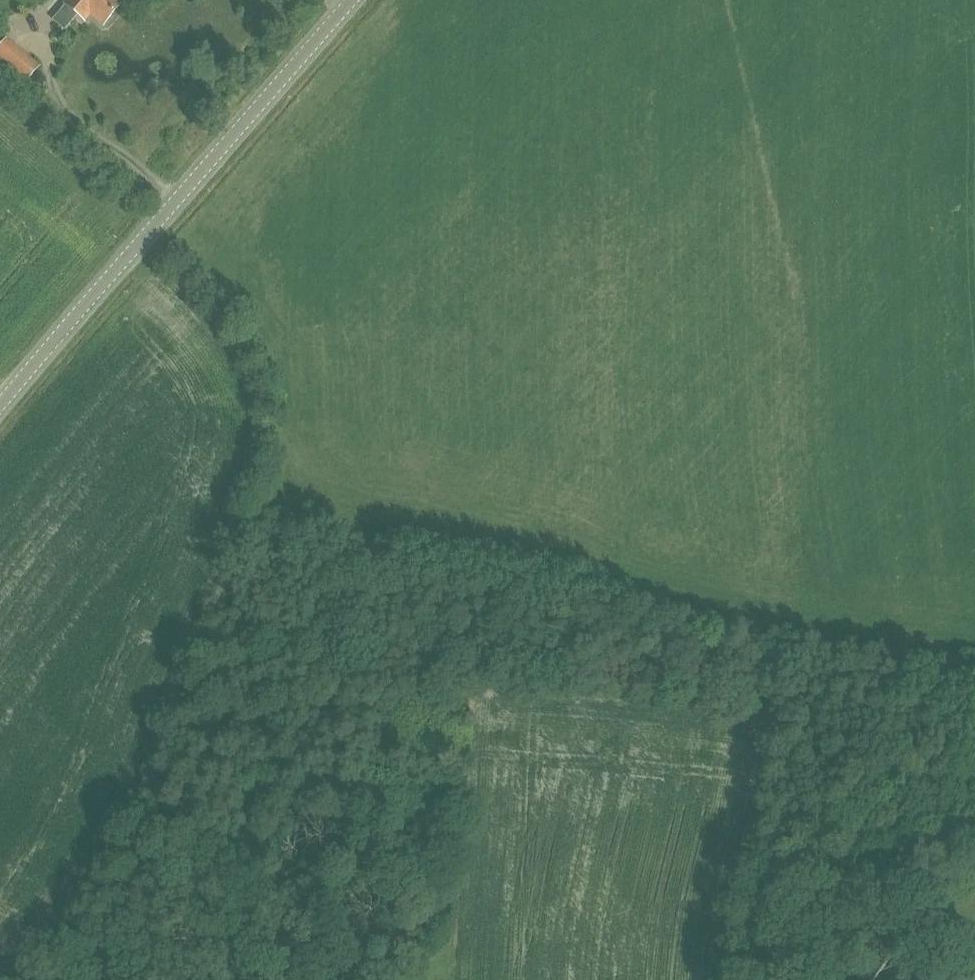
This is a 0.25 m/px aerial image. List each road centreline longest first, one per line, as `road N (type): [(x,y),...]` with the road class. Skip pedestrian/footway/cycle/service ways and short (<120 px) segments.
road 1 (tertiary): [(0,412),(355,0)]

